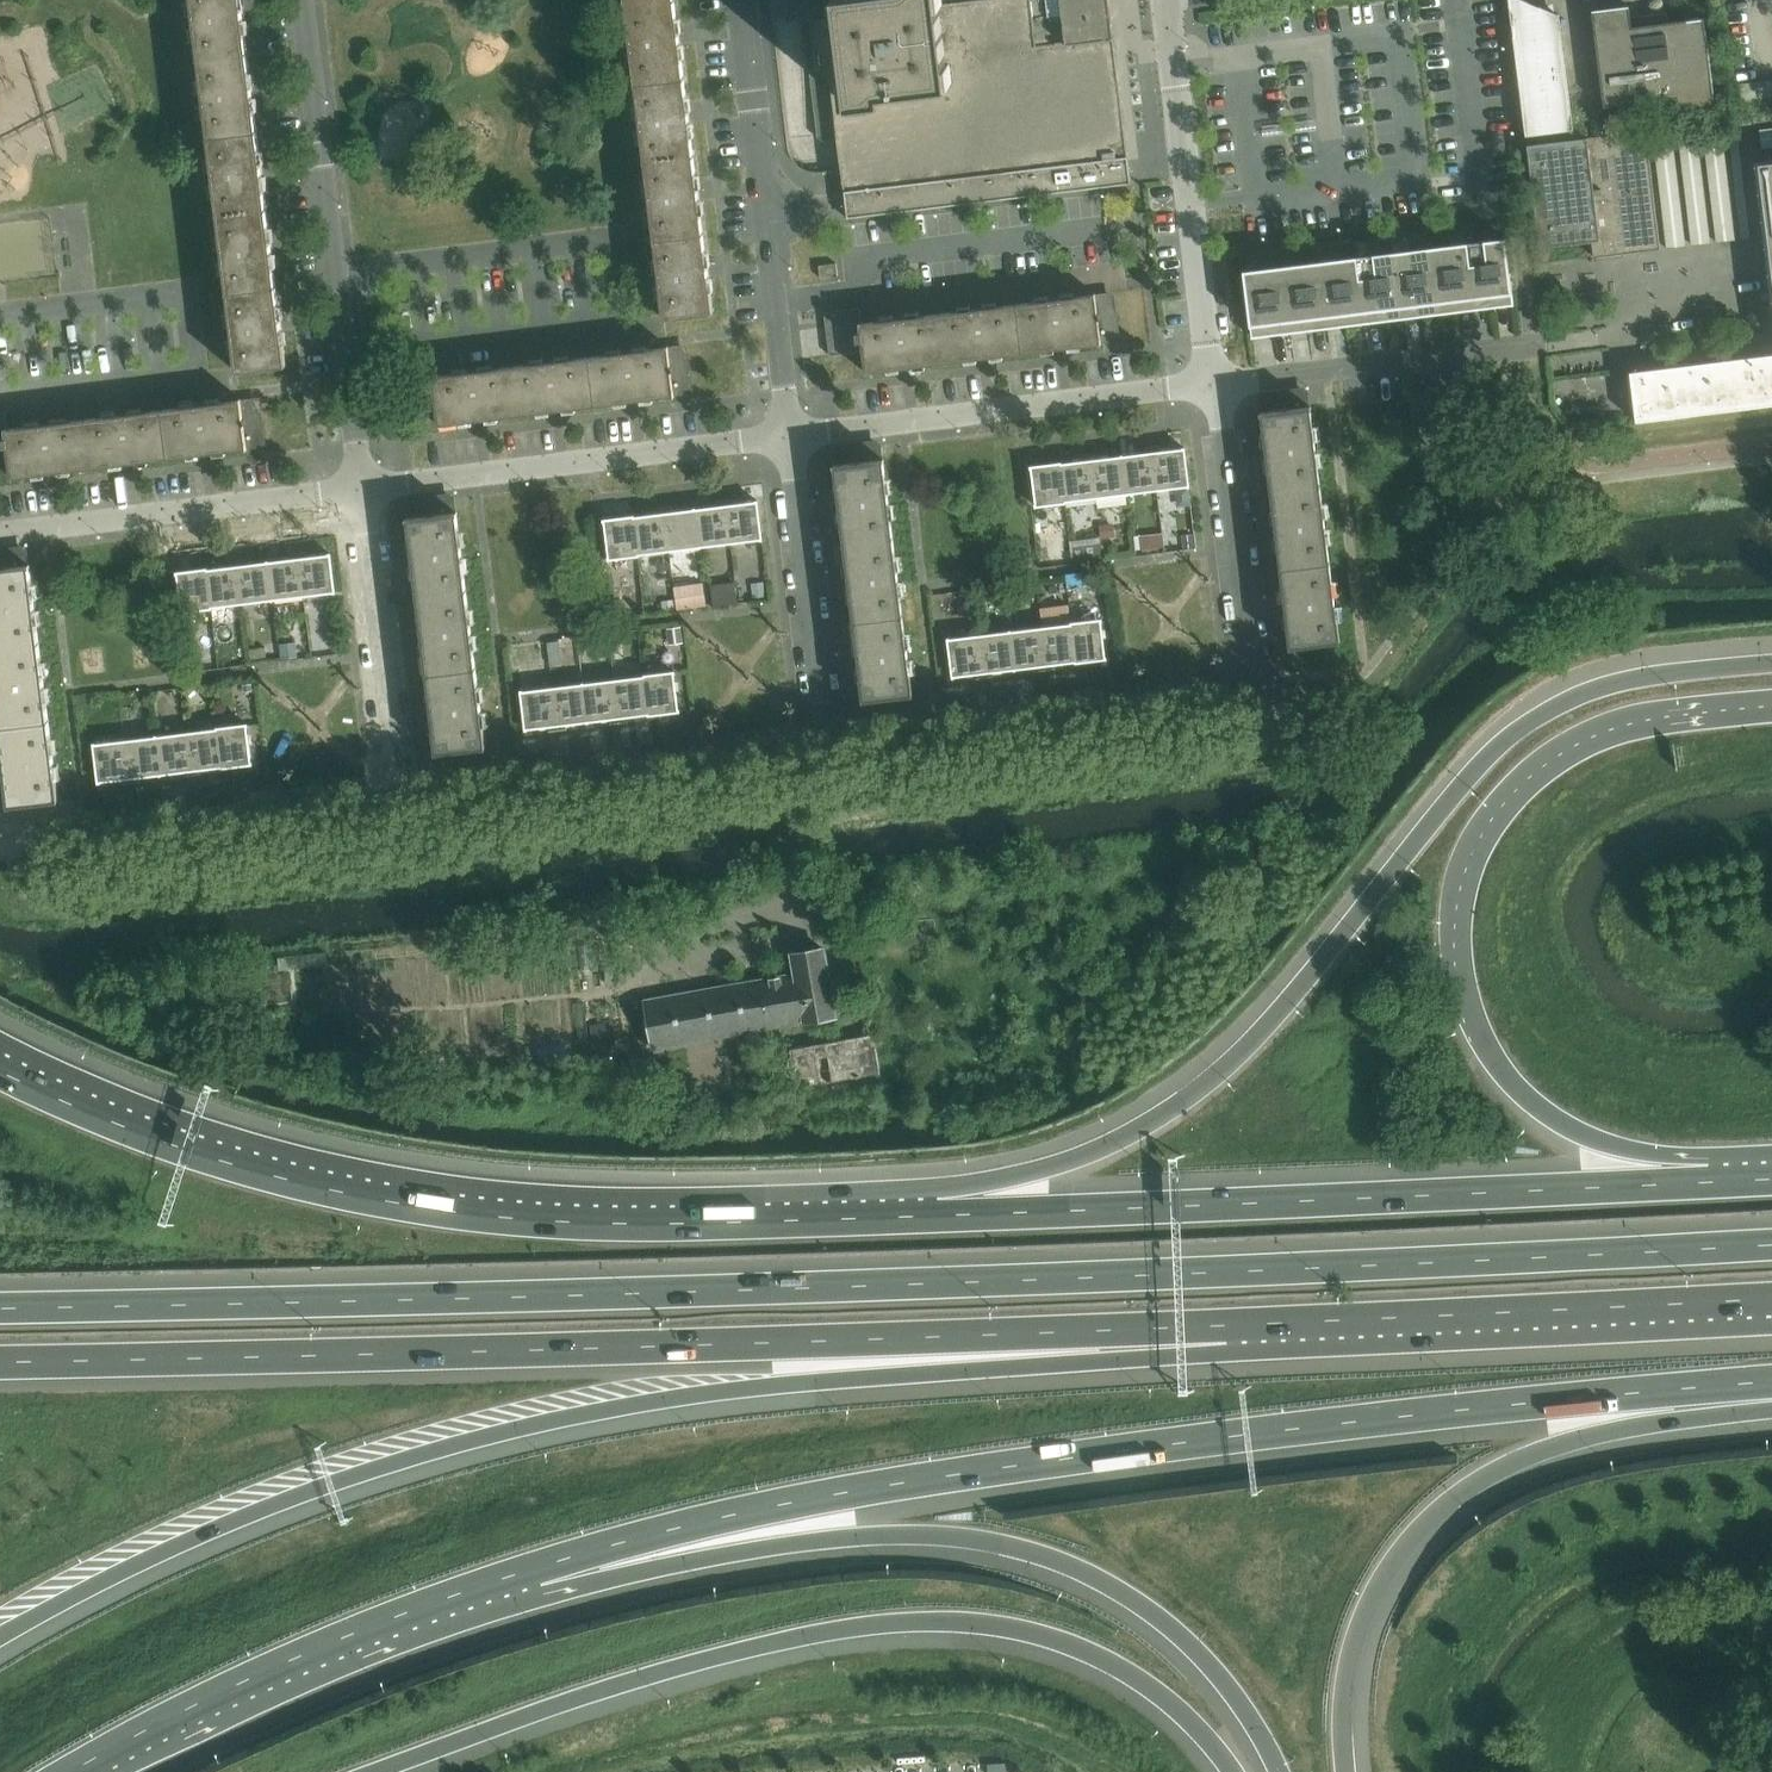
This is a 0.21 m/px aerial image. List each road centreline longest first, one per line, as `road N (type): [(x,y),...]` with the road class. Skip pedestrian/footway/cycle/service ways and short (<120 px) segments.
road 1 (motorway): [(1771,1245),(860,1287),(0,1308)]
road 2 (motorway): [(0,1638),(175,1547),(469,1446),(622,1408),(1228,1325)]
road 3 (motorway): [(537,1568),(839,1493),(1181,1443),(1771,1385)]
road 4 (motorway): [(0,1363),(1228,1325)]
road 5 (motorway): [(1771,665),(1594,695),(1527,729),(1396,870),(1267,1033),(1212,1080),(1085,1156),(935,1217)]
road 6 (motorway): [(935,1217),(543,1227),(347,1200),(236,1173),(129,1133),(0,1068)]
road 7 (motorway): [(396,1771),(715,1661),(936,1623),(991,1624),(1079,1647),(1159,1693),(1233,1771)]
road 8 (motorway): [(537,1568),(883,1538),(1010,1549),(1076,1571),(1162,1620),(1223,1680),(1278,1771)]
road 9 (motorway): [(1710,1183),(1581,1135),(1530,1104),(1494,1063),(1460,962),(1464,876),(1499,810),(1559,755),(1609,731),(1667,717),(1771,706)]
road 10 (motorway): [(1710,1183),(935,1217)]
road 11 (motorway): [(1345,1771),(1346,1679),(1358,1628),(1381,1577),(1414,1534),(1456,1496),(1556,1445),(1771,1390)]
road 12 (motorway): [(1228,1325),(1771,1299)]
road 13 (motorway): [(72,1771),(297,1658),(537,1568)]
road 14 (residential): [(361,489),(301,0)]
road 15 (residential): [(787,439),(739,0)]
road 16 (residential): [(830,741),(398,791)]
road 17 (residential): [(787,439),(1216,386)]
road 18 (residential): [(361,489),(787,439)]
road 19 (residential): [(1254,692),(830,741)]
road 20 (residential): [(398,791),(0,836)]
road 21 (residential): [(1216,386),(1165,0)]
road 22 (residential): [(0,532),(361,489)]
road 23 (residential): [(1254,692),(1216,386)]
road 24 (residential): [(830,741),(787,439)]
road 25 (residential): [(398,791),(361,489)]
road 26 (residential): [(1216,386),(1510,358)]

